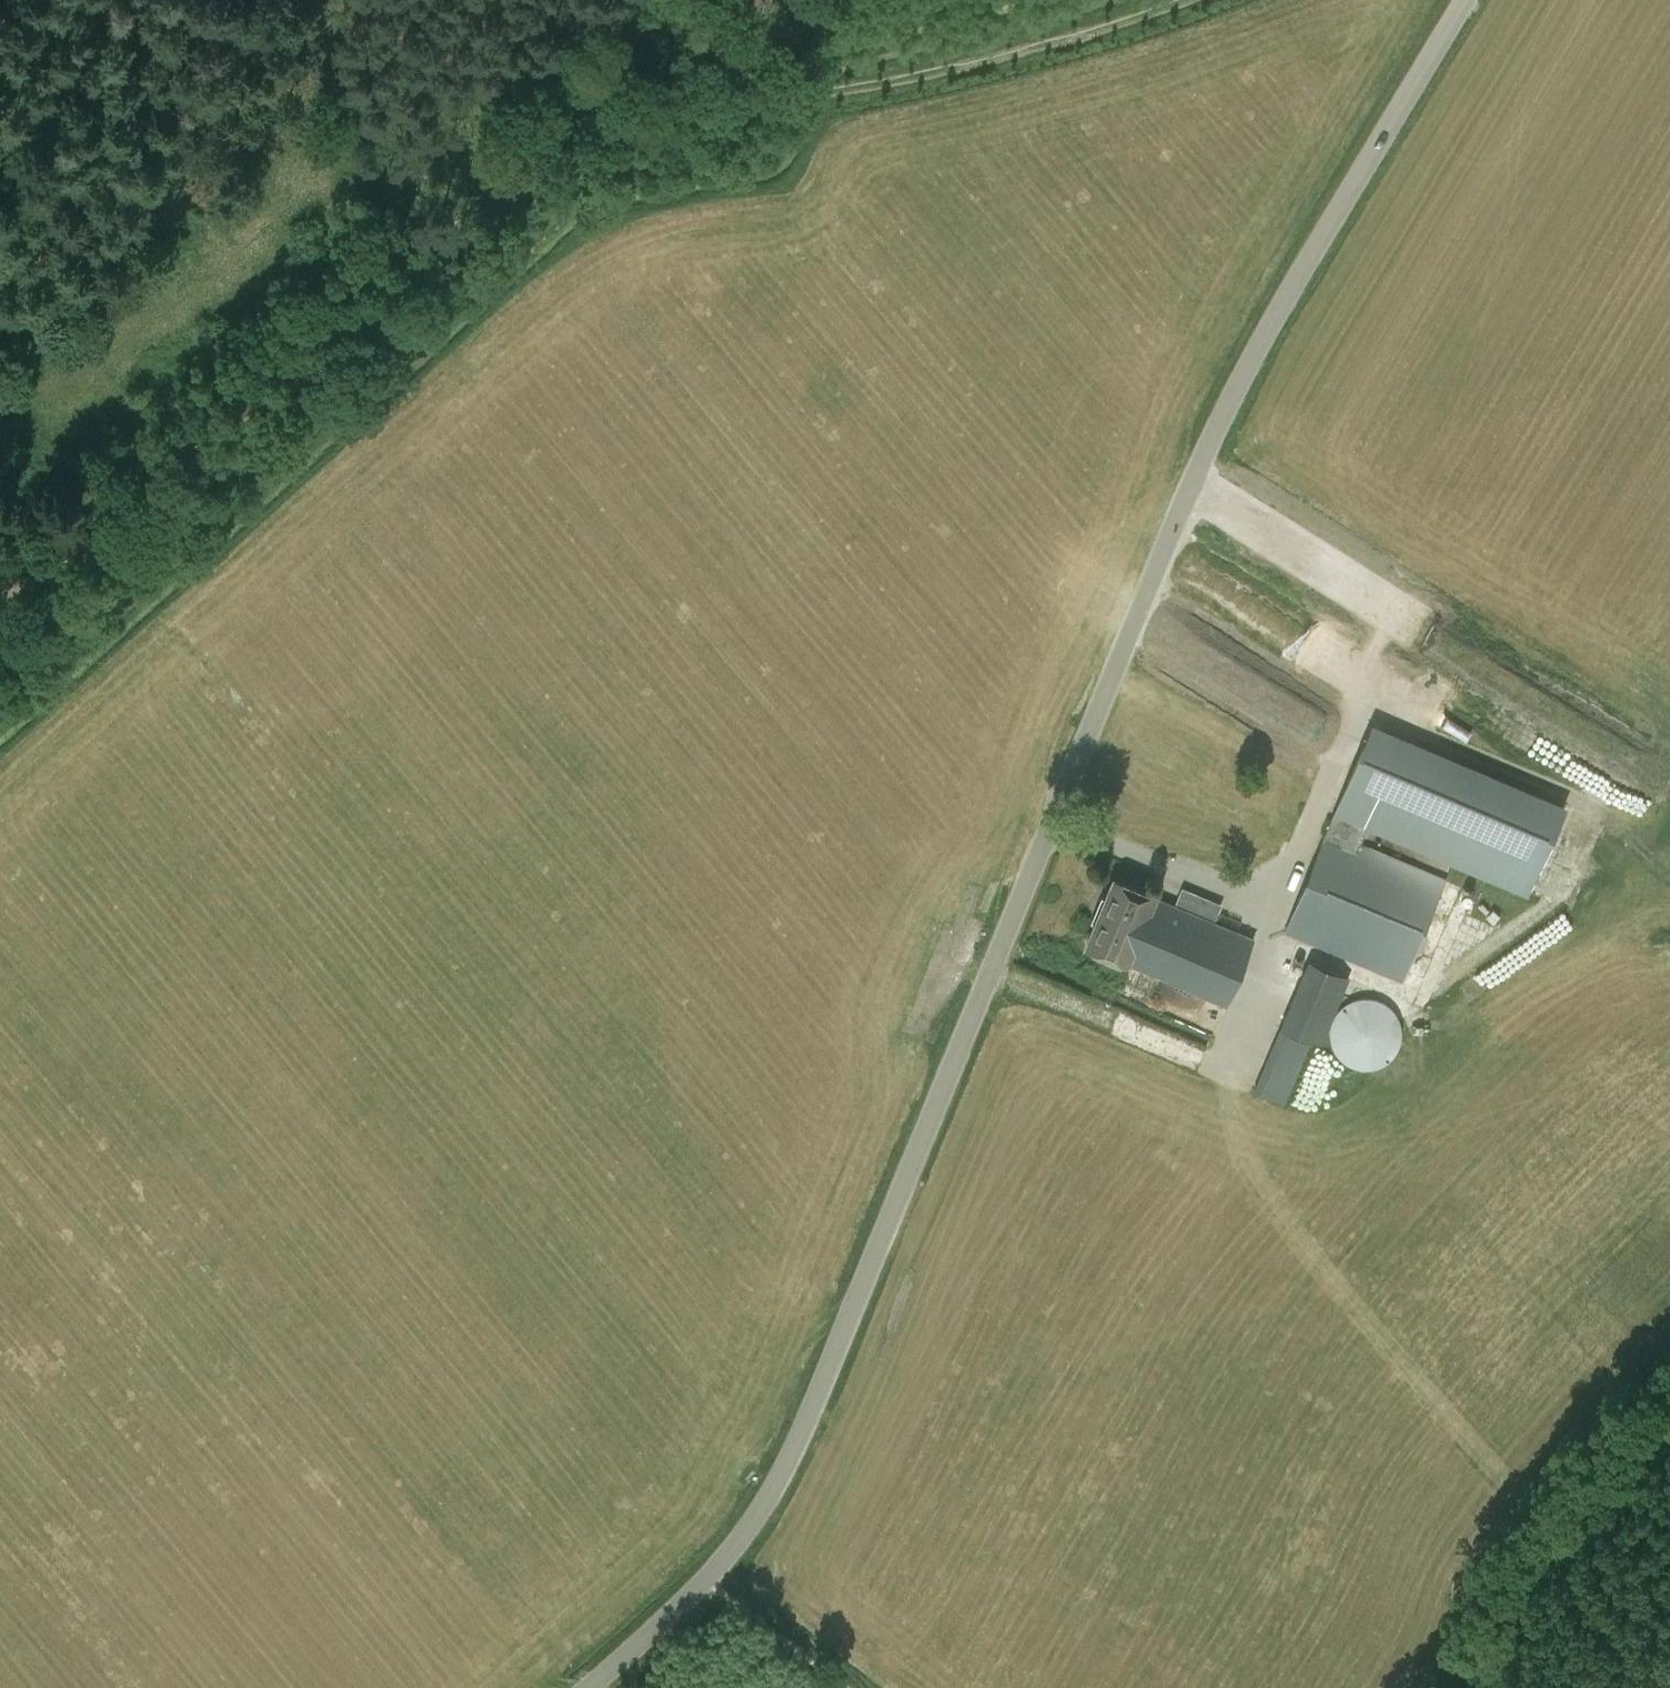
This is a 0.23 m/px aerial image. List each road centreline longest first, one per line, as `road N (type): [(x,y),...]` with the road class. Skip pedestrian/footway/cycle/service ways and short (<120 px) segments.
road 1 (unclassified): [(587,1687),(706,1581),(774,1490),(1212,439),(1270,322),(1464,0)]
road 2 (track): [(1584,799),(1365,700),(1274,900),(1269,969),(1198,1130),(1214,1164),(1293,1218),(1525,1496)]
road 3 (track): [(1274,900),(1054,821)]

